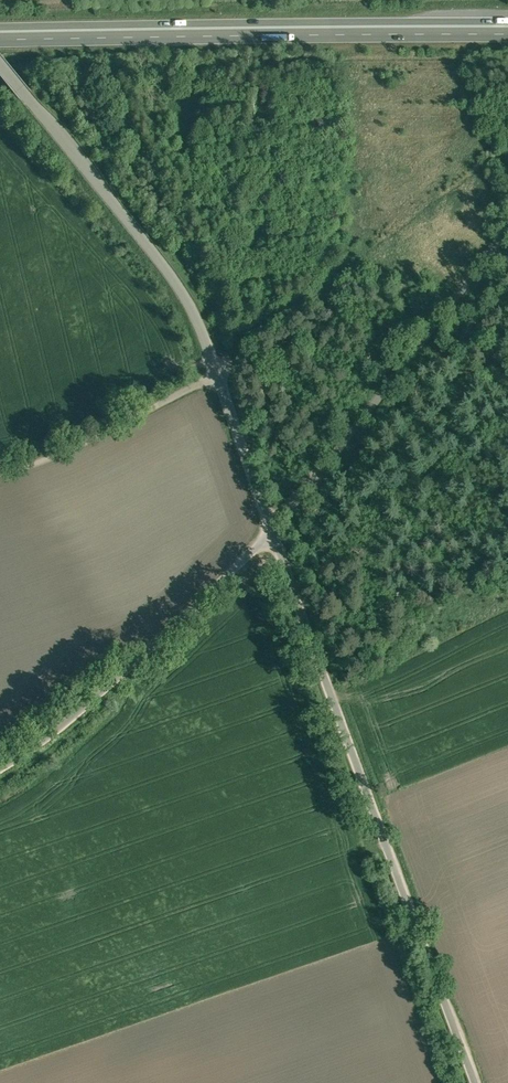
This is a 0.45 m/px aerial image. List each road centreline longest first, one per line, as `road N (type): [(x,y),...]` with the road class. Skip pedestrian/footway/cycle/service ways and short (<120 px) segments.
road 1 (unclassified): [(474,1082),(269,523)]
road 2 (unclassified): [(269,523),(198,318),(0,65)]
road 3 (trunk): [(0,37),(507,27)]
road 4 (unclassified): [(507,230),(404,367),(269,523)]
road 5 (unclassified): [(269,523),(0,751)]
road 6 (track): [(384,255),(220,370)]

